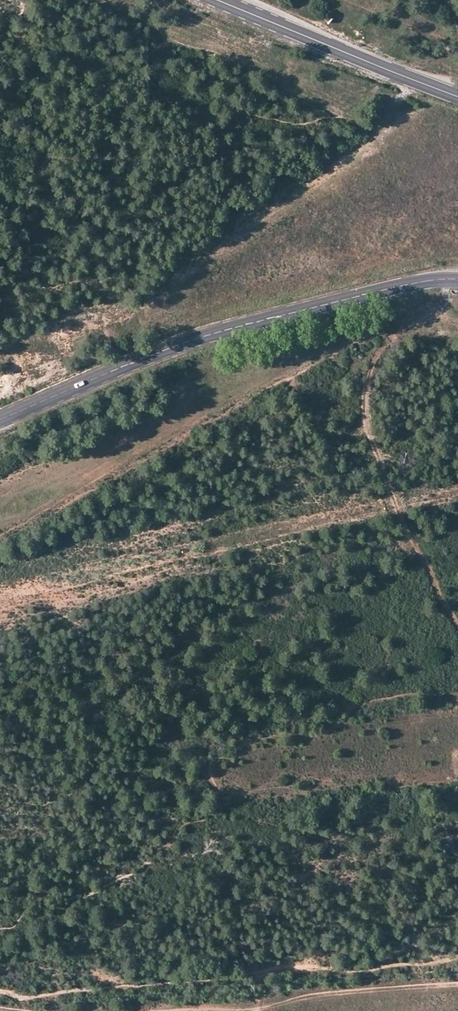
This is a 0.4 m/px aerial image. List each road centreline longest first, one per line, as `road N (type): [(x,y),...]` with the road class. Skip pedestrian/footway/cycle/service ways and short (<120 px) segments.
road 1 (tertiary): [(0,419),(133,362),(241,328),(414,283),(457,279)]
road 2 (track): [(457,962),(18,999),(0,994)]
road 3 (track): [(457,283),(442,308),(381,342),(363,410),(408,537),(457,625)]
road 4 (tertiary): [(457,96),(219,0)]

